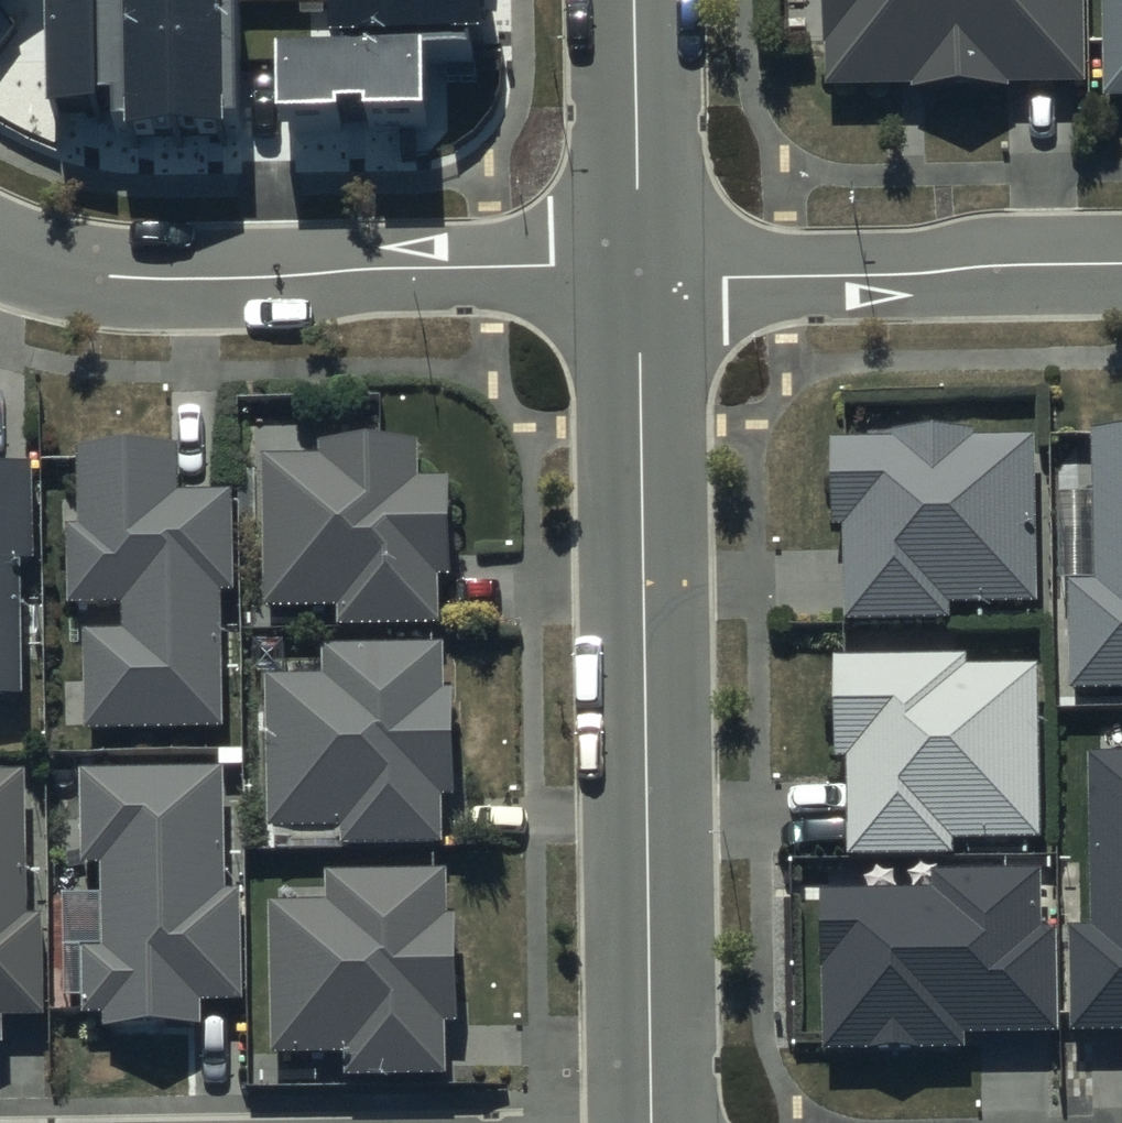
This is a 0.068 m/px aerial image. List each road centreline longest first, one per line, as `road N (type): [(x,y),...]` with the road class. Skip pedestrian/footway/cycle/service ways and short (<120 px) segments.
road 1 (residential): [(640,274),(650,1122)]
road 2 (residential): [(640,274),(551,266),(115,277),(0,245)]
road 3 (residential): [(1121,267),(724,279),(640,274)]
road 4 (residential): [(637,0),(640,274)]

